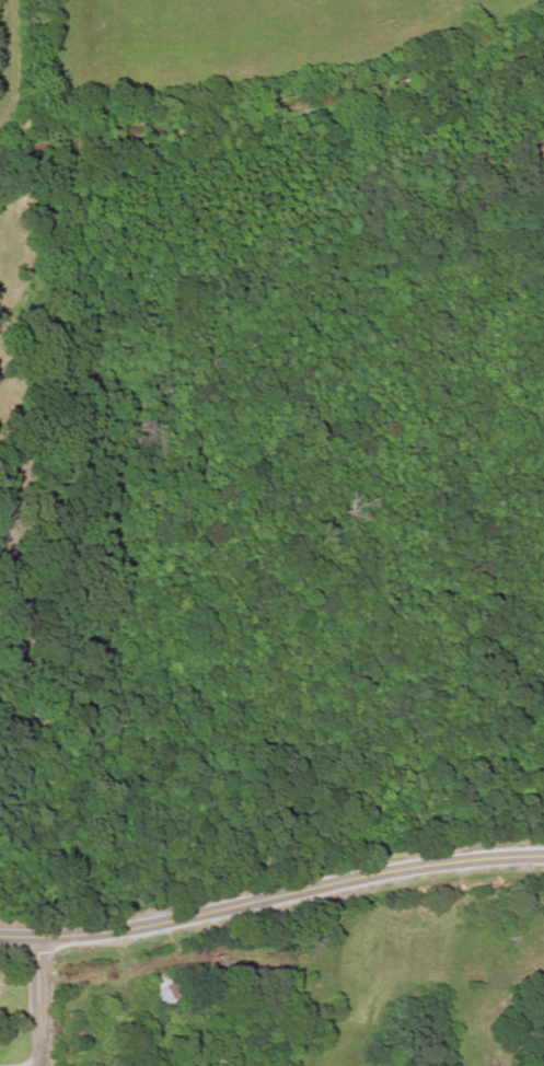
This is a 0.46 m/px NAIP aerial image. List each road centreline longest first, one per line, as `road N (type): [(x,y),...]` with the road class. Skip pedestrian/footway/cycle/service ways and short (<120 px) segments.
road 1 (tertiary): [(543,860),(502,860),(144,928),(0,939)]
road 2 (tertiary): [(33,941),(34,1065)]

